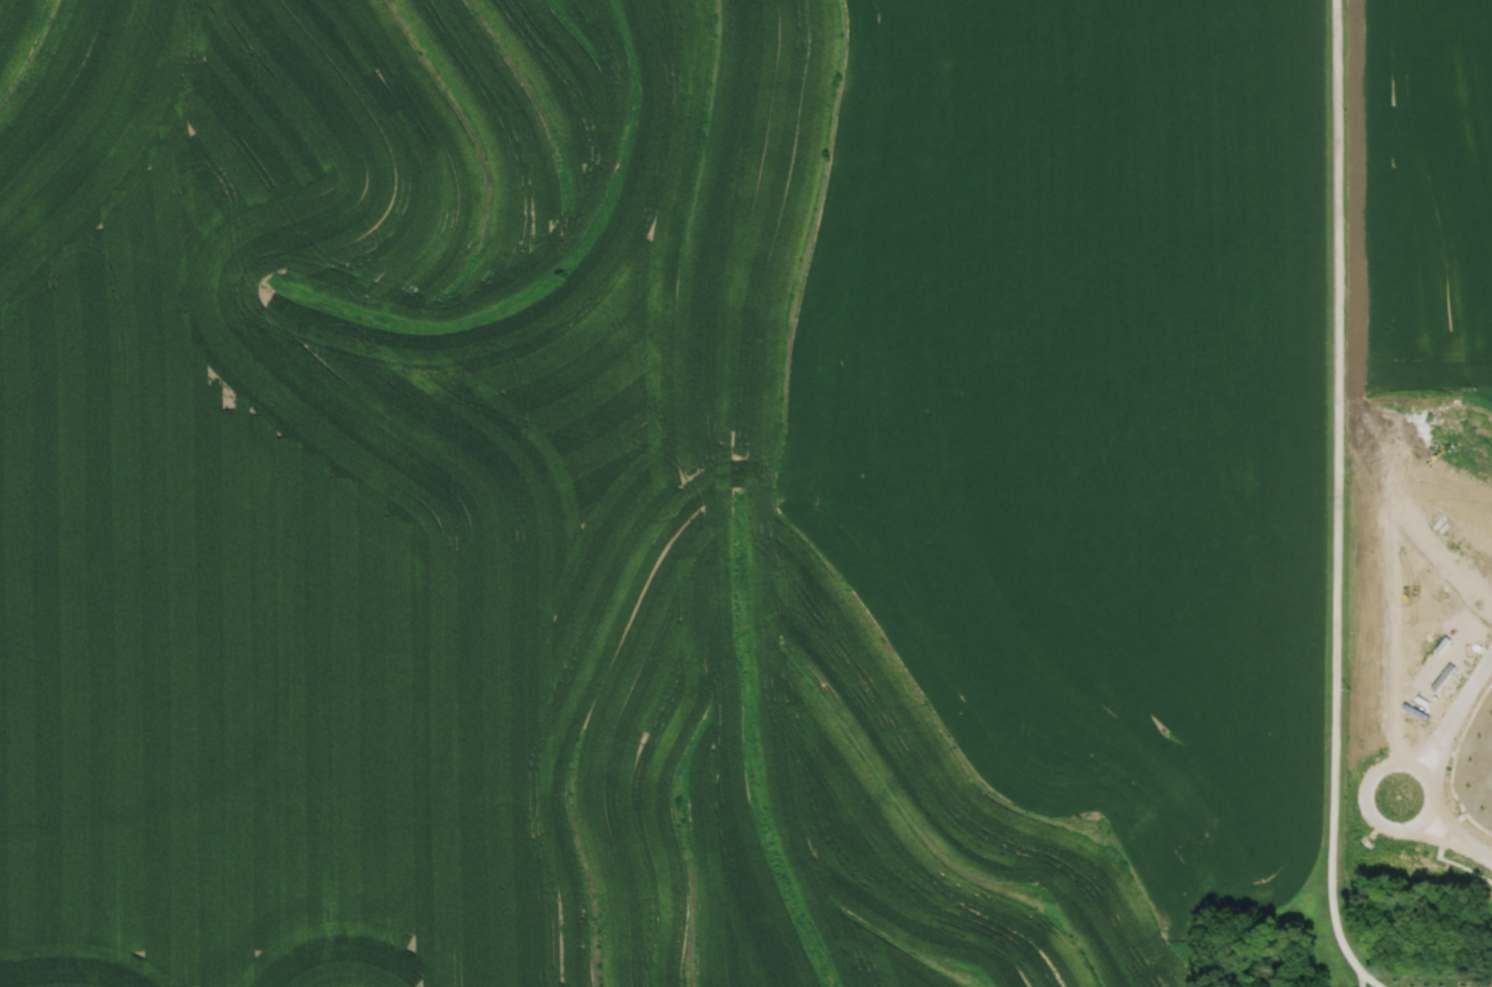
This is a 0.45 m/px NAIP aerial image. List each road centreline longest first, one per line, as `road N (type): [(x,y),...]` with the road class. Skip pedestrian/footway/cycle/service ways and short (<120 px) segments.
road 1 (residential): [(1430,794),(1420,772),(1399,762),(1375,770),(1363,792),(1370,817),(1393,829),(1419,820),(1430,794)]

